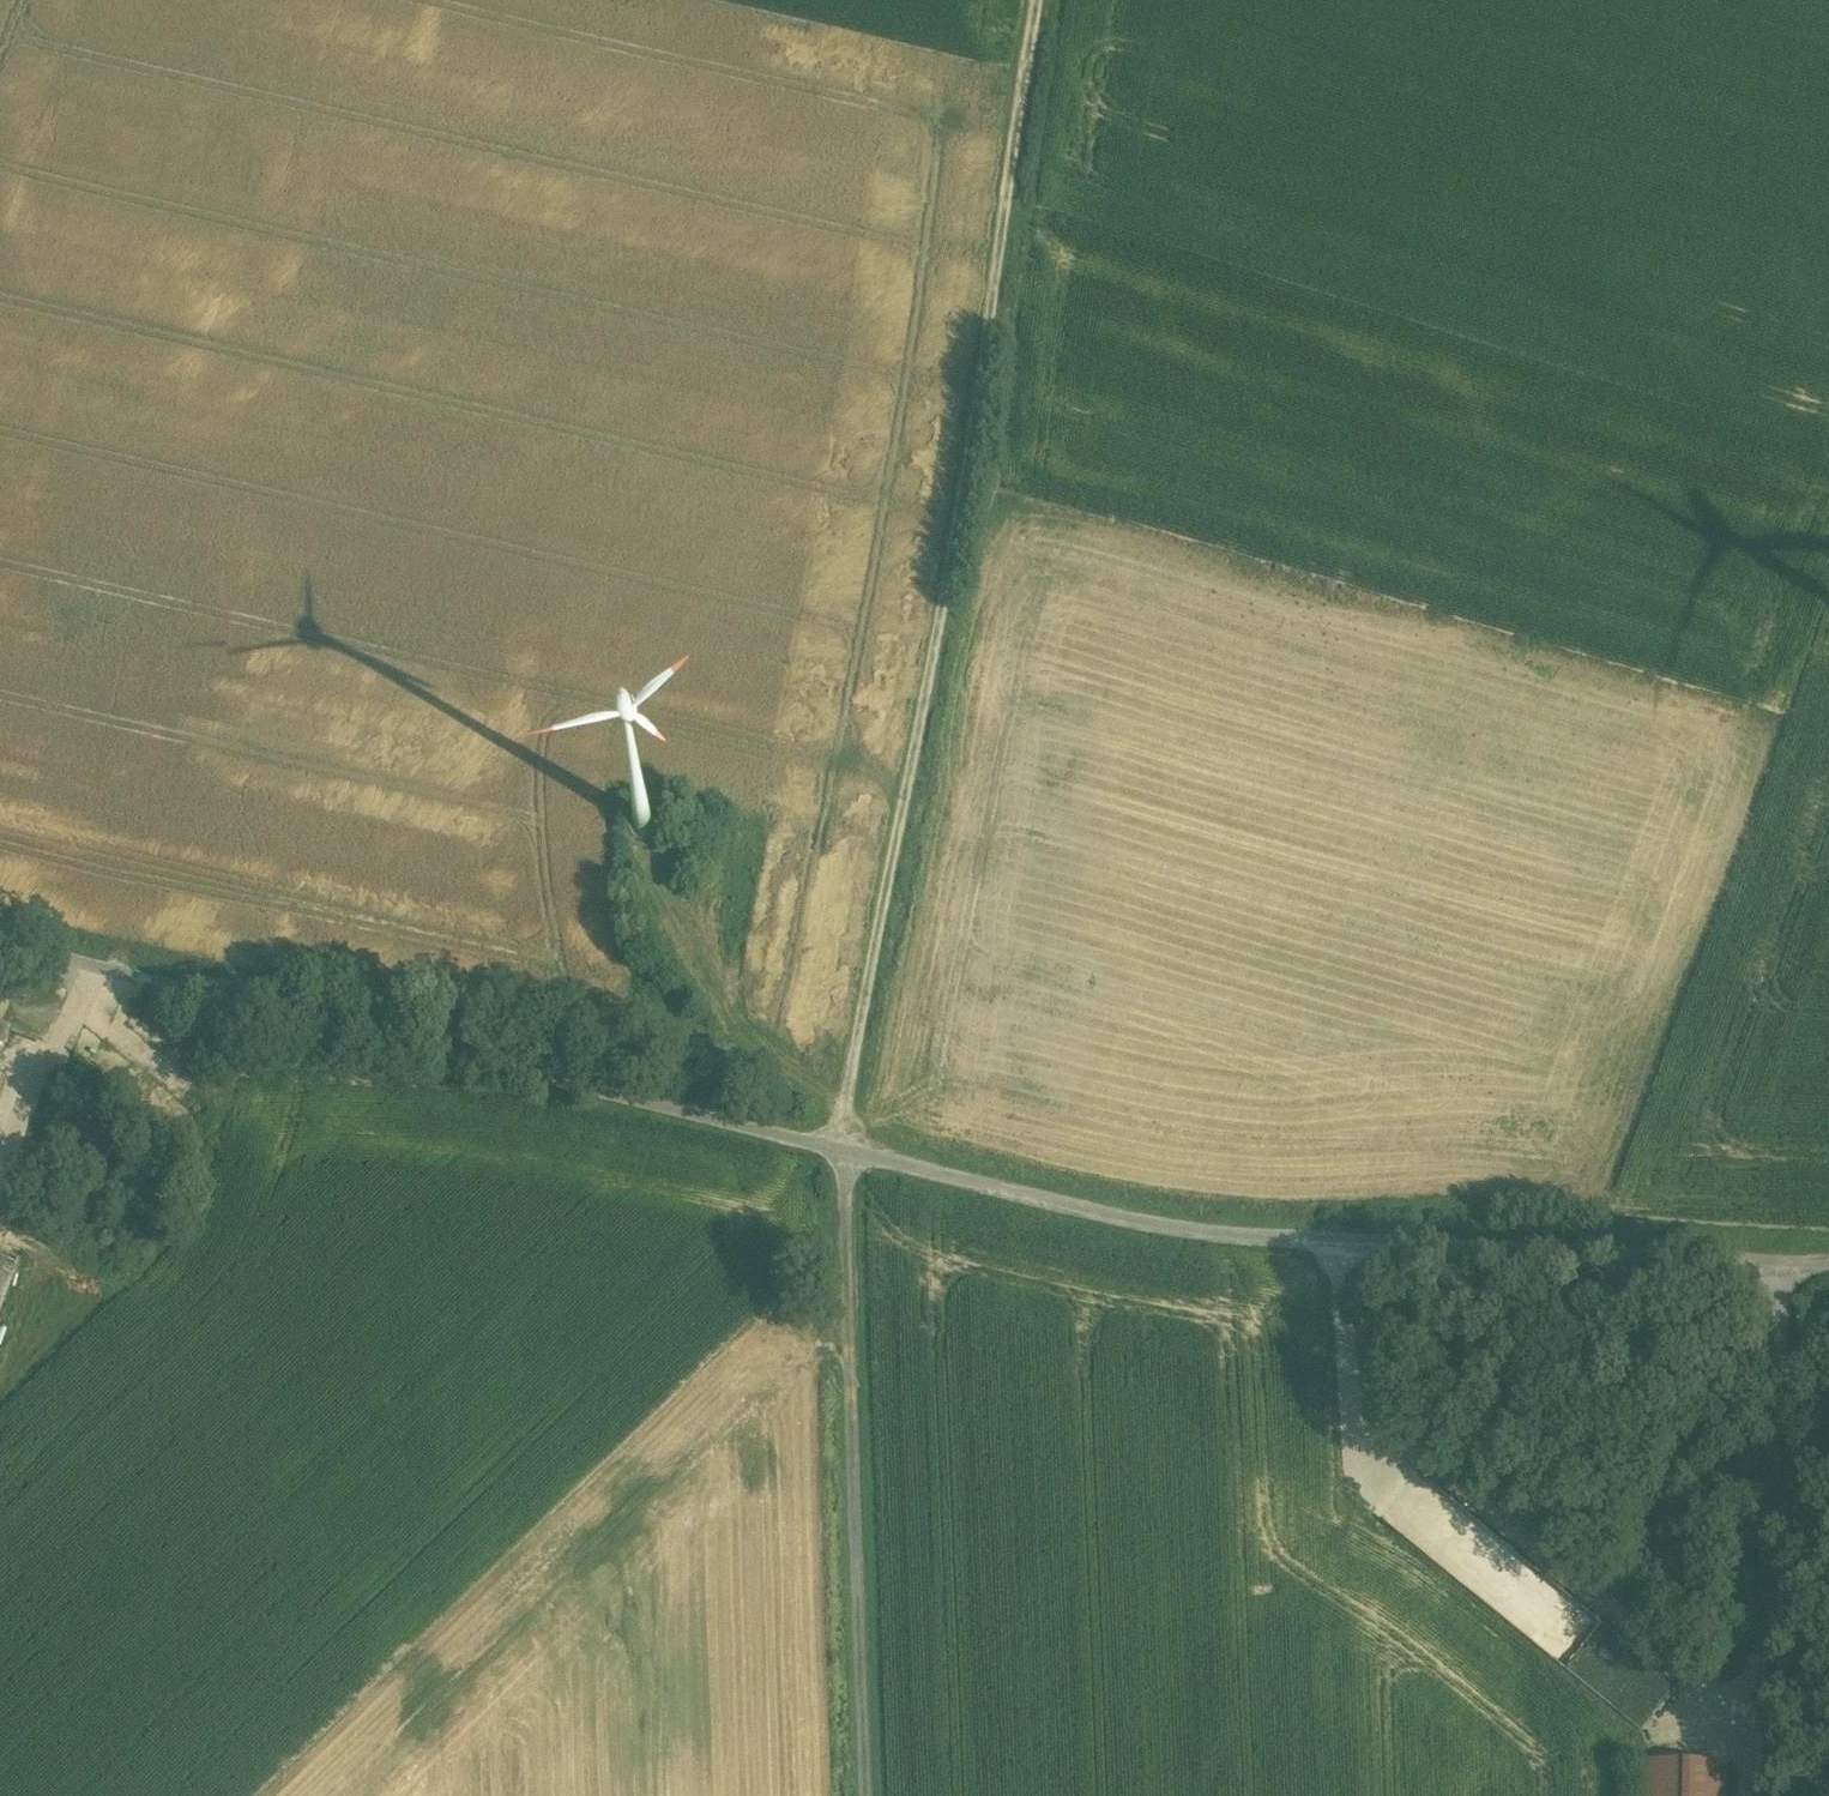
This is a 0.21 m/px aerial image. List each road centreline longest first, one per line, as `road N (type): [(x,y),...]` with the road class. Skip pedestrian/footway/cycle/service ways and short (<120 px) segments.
road 1 (track): [(846,1126),(941,654),(1036,0)]
road 2 (track): [(1828,1255),(1351,1246),(1149,1226),(824,1148),(816,1156)]
road 3 (unclassified): [(816,1156),(0,939)]
road 4 (track): [(835,1795),(816,1156)]
road 5 (track): [(714,1124),(710,1041),(661,903),(648,833)]

